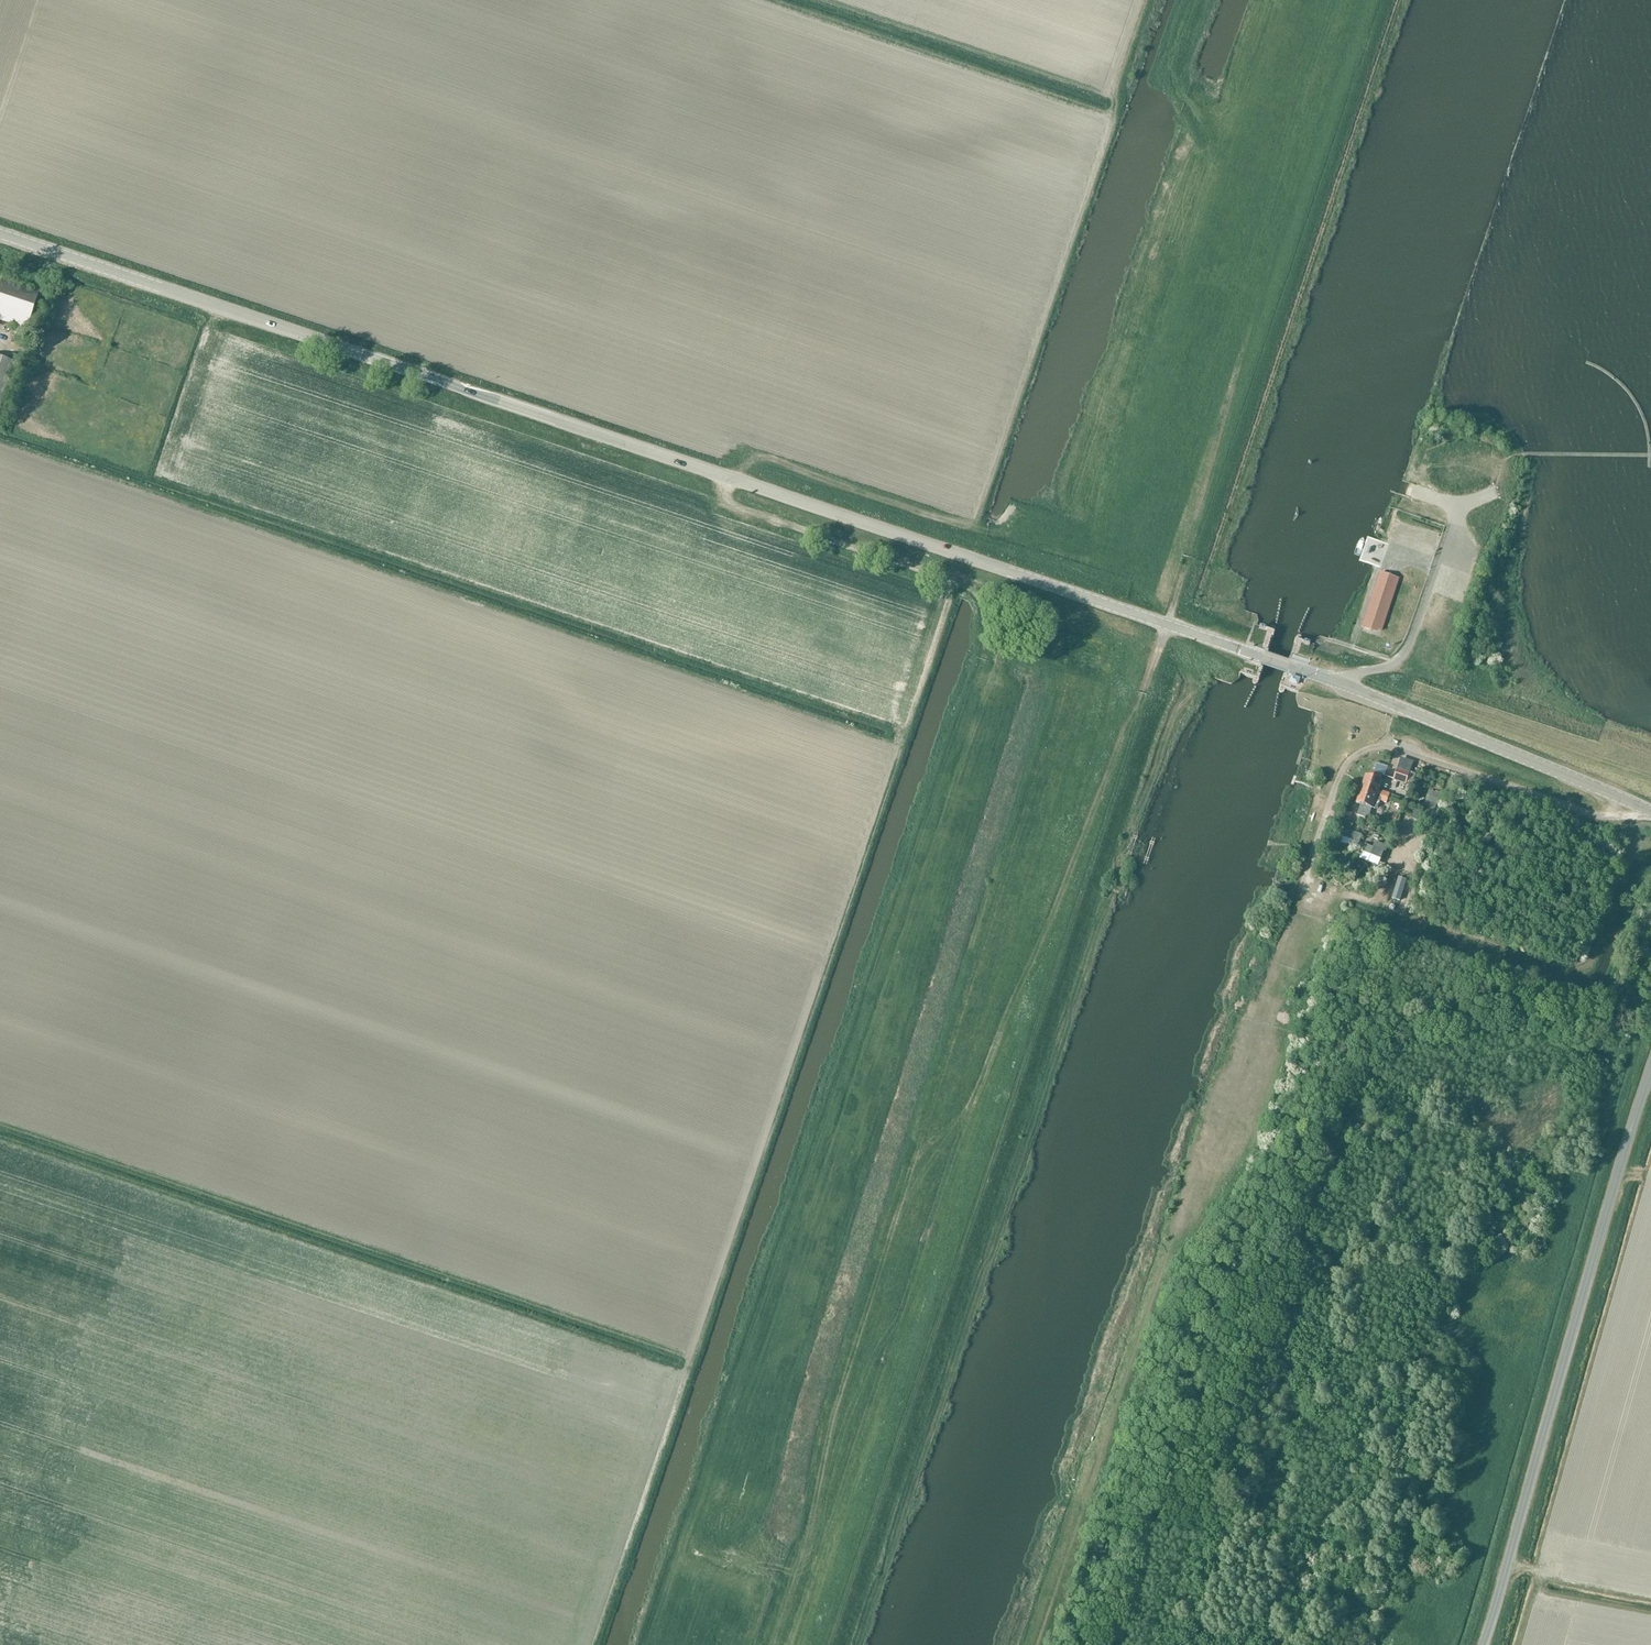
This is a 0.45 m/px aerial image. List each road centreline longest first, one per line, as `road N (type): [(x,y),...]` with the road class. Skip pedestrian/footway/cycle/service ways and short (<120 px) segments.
road 1 (unclassified): [(1650,810),(1168,624),(0,232)]
road 2 (track): [(1382,0),(1168,624)]
road 3 (unclassified): [(1482,1644),(1650,1064)]
road 4 (track): [(960,586),(729,508),(724,476)]

